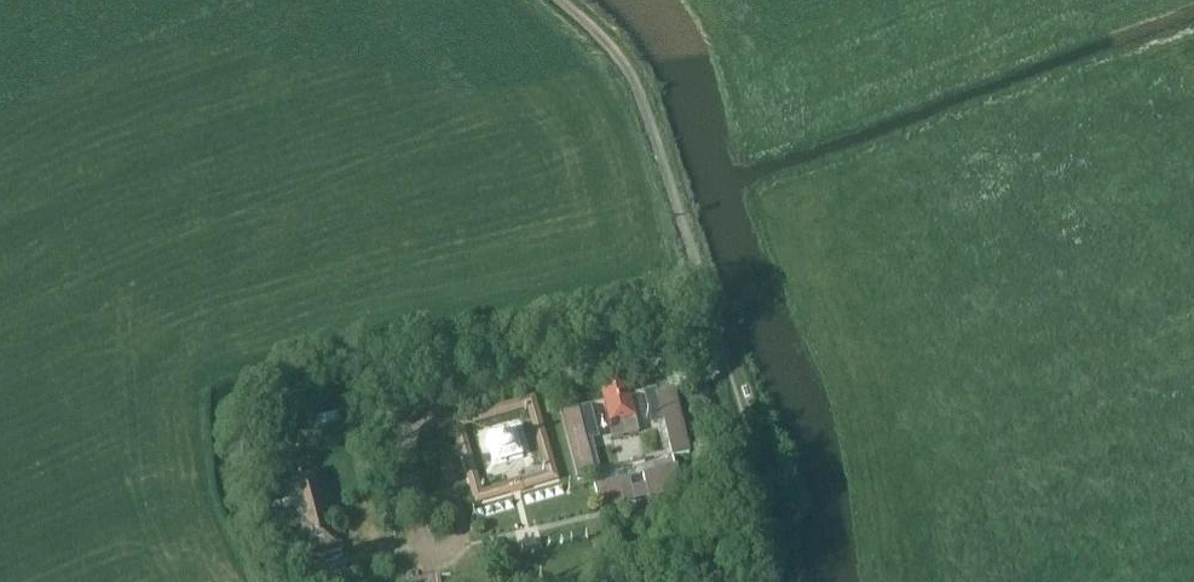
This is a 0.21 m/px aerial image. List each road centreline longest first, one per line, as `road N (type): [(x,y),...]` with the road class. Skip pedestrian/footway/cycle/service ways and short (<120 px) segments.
road 1 (unclassified): [(723,355),(635,81),(601,31),(564,0)]

